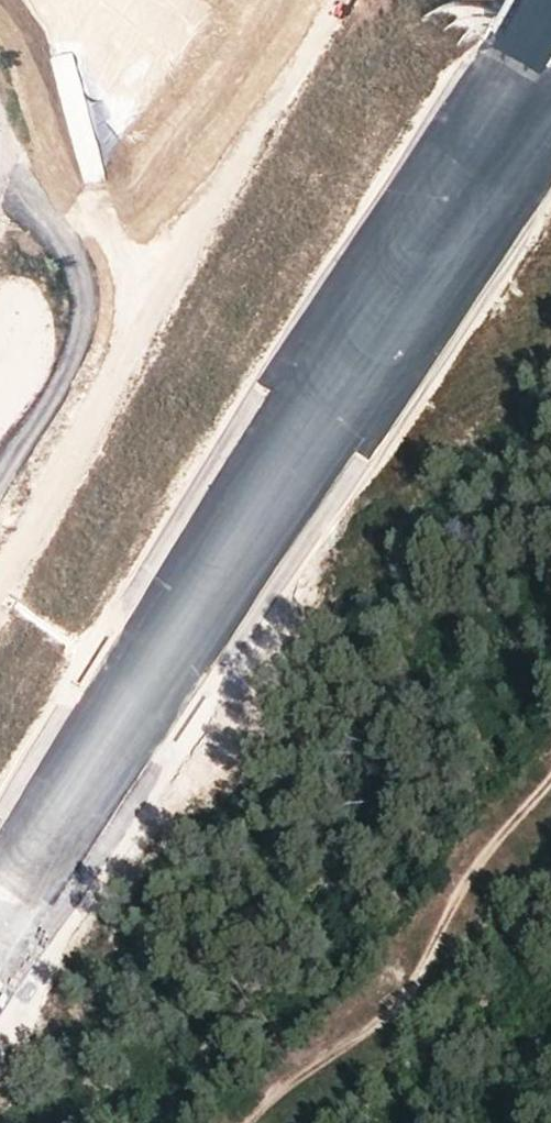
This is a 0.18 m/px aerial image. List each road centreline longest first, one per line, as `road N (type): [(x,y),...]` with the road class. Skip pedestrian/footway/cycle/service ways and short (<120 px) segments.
road 1 (primary): [(0,909),(471,178)]
road 2 (track): [(254,1122),(313,1052),(390,1007),(433,957),(486,850),(550,784)]
road 3 (primary): [(550,12),(471,178)]
road 4 (primary): [(471,178),(550,52)]
road 5 (primary): [(471,178),(550,81)]

